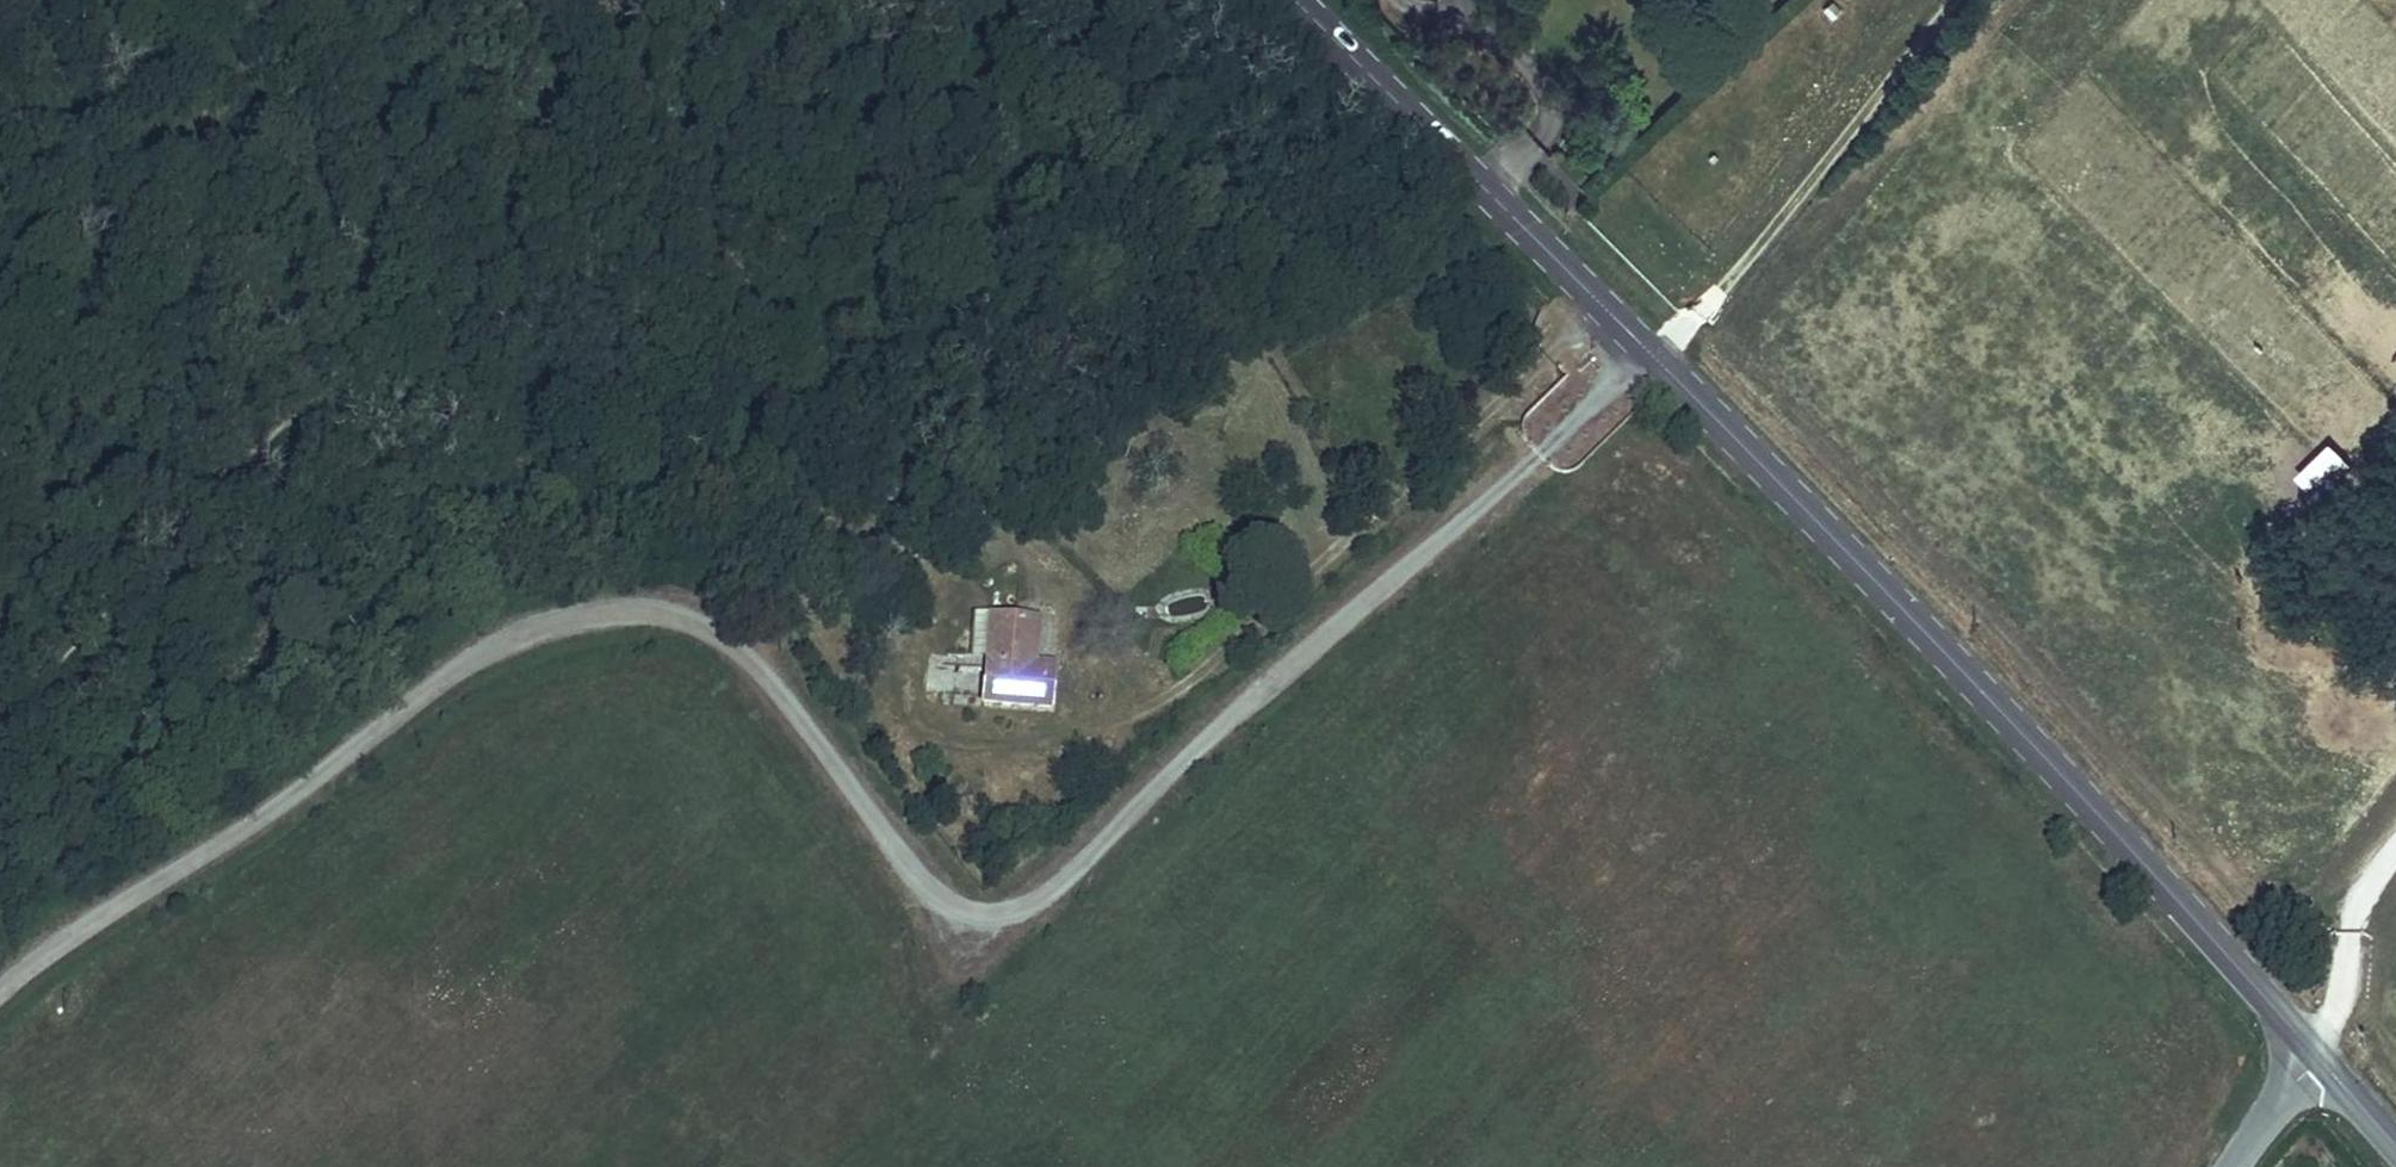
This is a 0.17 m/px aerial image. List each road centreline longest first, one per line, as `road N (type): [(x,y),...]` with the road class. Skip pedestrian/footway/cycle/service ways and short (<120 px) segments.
road 1 (secondary): [(1287,0),(1850,558),(2311,1055)]
road 2 (unclassified): [(2230,1166),(2311,1055)]
road 3 (secondary): [(2311,1055),(2395,1150)]

